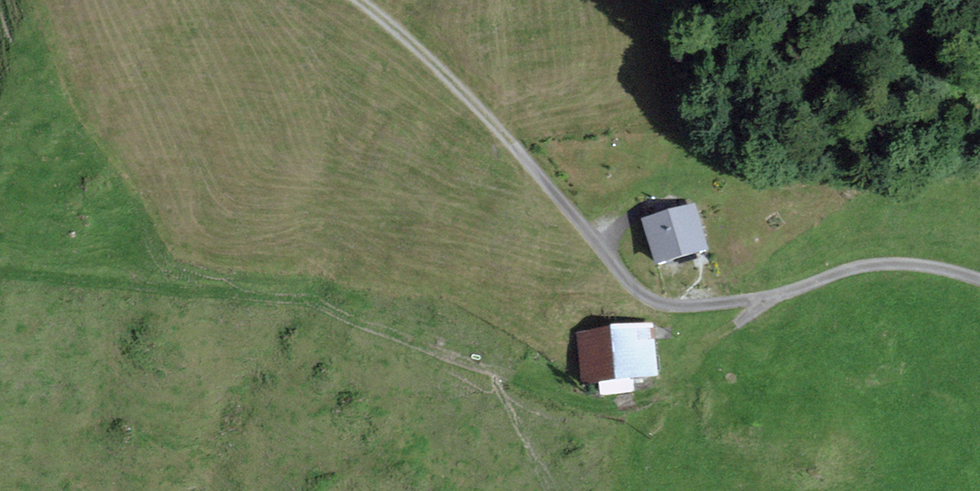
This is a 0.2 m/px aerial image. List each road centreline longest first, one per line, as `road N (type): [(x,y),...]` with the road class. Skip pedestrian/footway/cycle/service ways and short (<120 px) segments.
road 1 (track): [(0,269),(320,301),(405,338),(605,403),(644,394),(767,295)]
road 2 (unclassified): [(515,144),(631,284),(658,302),(744,299),(893,263),(979,278)]
road 3 (track): [(362,0),(515,144)]

